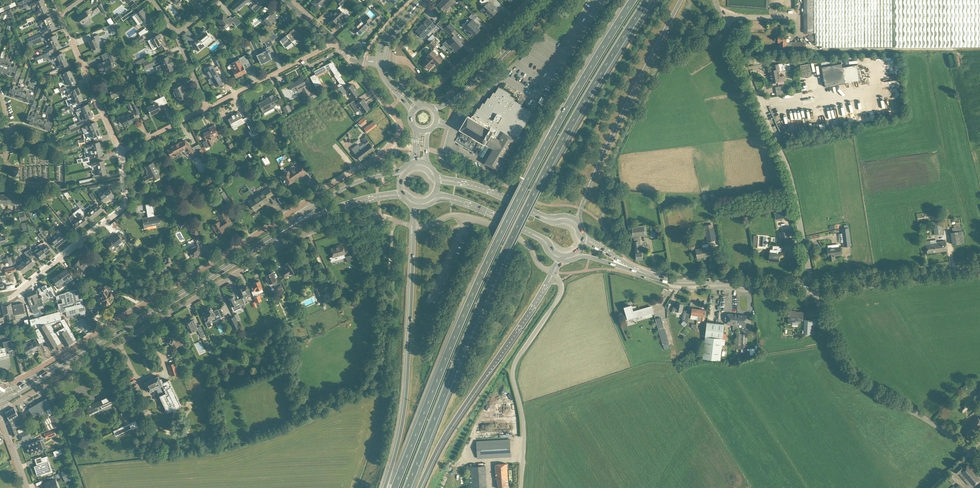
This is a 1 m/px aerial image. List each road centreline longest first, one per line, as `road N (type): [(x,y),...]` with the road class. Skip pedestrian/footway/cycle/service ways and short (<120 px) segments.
road 1 (motorway): [(407,487),(509,244),(649,0)]
road 2 (motorway): [(633,0),(498,239),(394,487)]
road 3 (residential): [(63,353),(389,146),(400,121),(365,77),(366,61)]
road 4 (unclassified): [(813,287),(790,180),(715,0)]
road 5 (motorway): [(414,227),(405,403),(384,487)]
road 6 (residential): [(281,246),(69,372)]
road 7 (primary): [(578,222),(681,0)]
road 8 (motorway): [(419,487),(548,283)]
road 9 (secondary): [(68,360),(275,236)]
road 10 (unclassified): [(968,453),(847,370),(813,287)]
road 11 (unclassified): [(522,487),(526,429),(515,368),(562,292),(555,274)]
road 12 (residential): [(0,299),(122,209),(120,153)]
road 13 (tertiary): [(813,287),(673,281),(631,268)]
road 14 (residential): [(391,60),(438,85),(530,0)]
road 15 (track): [(382,391),(394,220)]
road 16 (primary): [(561,0),(434,109)]
road 17 (tertiary): [(813,287),(979,267)]
road 18 (secondary): [(411,162),(344,188),(275,236)]
road 19 (residential): [(120,153),(60,15)]
road 20 (residential): [(208,107),(334,44)]
road 21 (residential): [(414,227),(368,215),(281,246)]

